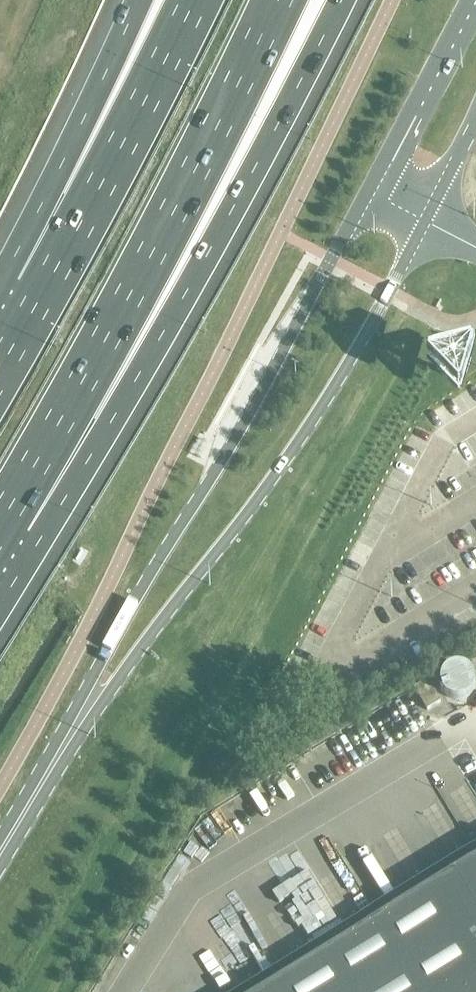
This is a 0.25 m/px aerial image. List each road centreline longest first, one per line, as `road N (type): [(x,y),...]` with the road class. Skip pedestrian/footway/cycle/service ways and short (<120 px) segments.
road 1 (motorway): [(16,524),(127,392),(341,0)]
road 2 (tertiary): [(77,722),(111,689),(293,449),(425,220)]
road 3 (tertiary): [(367,190),(250,413),(93,676),(77,722)]
road 4 (motorway): [(16,524),(278,0)]
road 5 (motorway): [(193,0),(68,245),(0,351)]
road 6 (motorway): [(139,0),(33,226),(0,319)]
road 7 (tertiary): [(467,0),(367,190)]
road 8 (tertiary): [(0,852),(77,722)]

